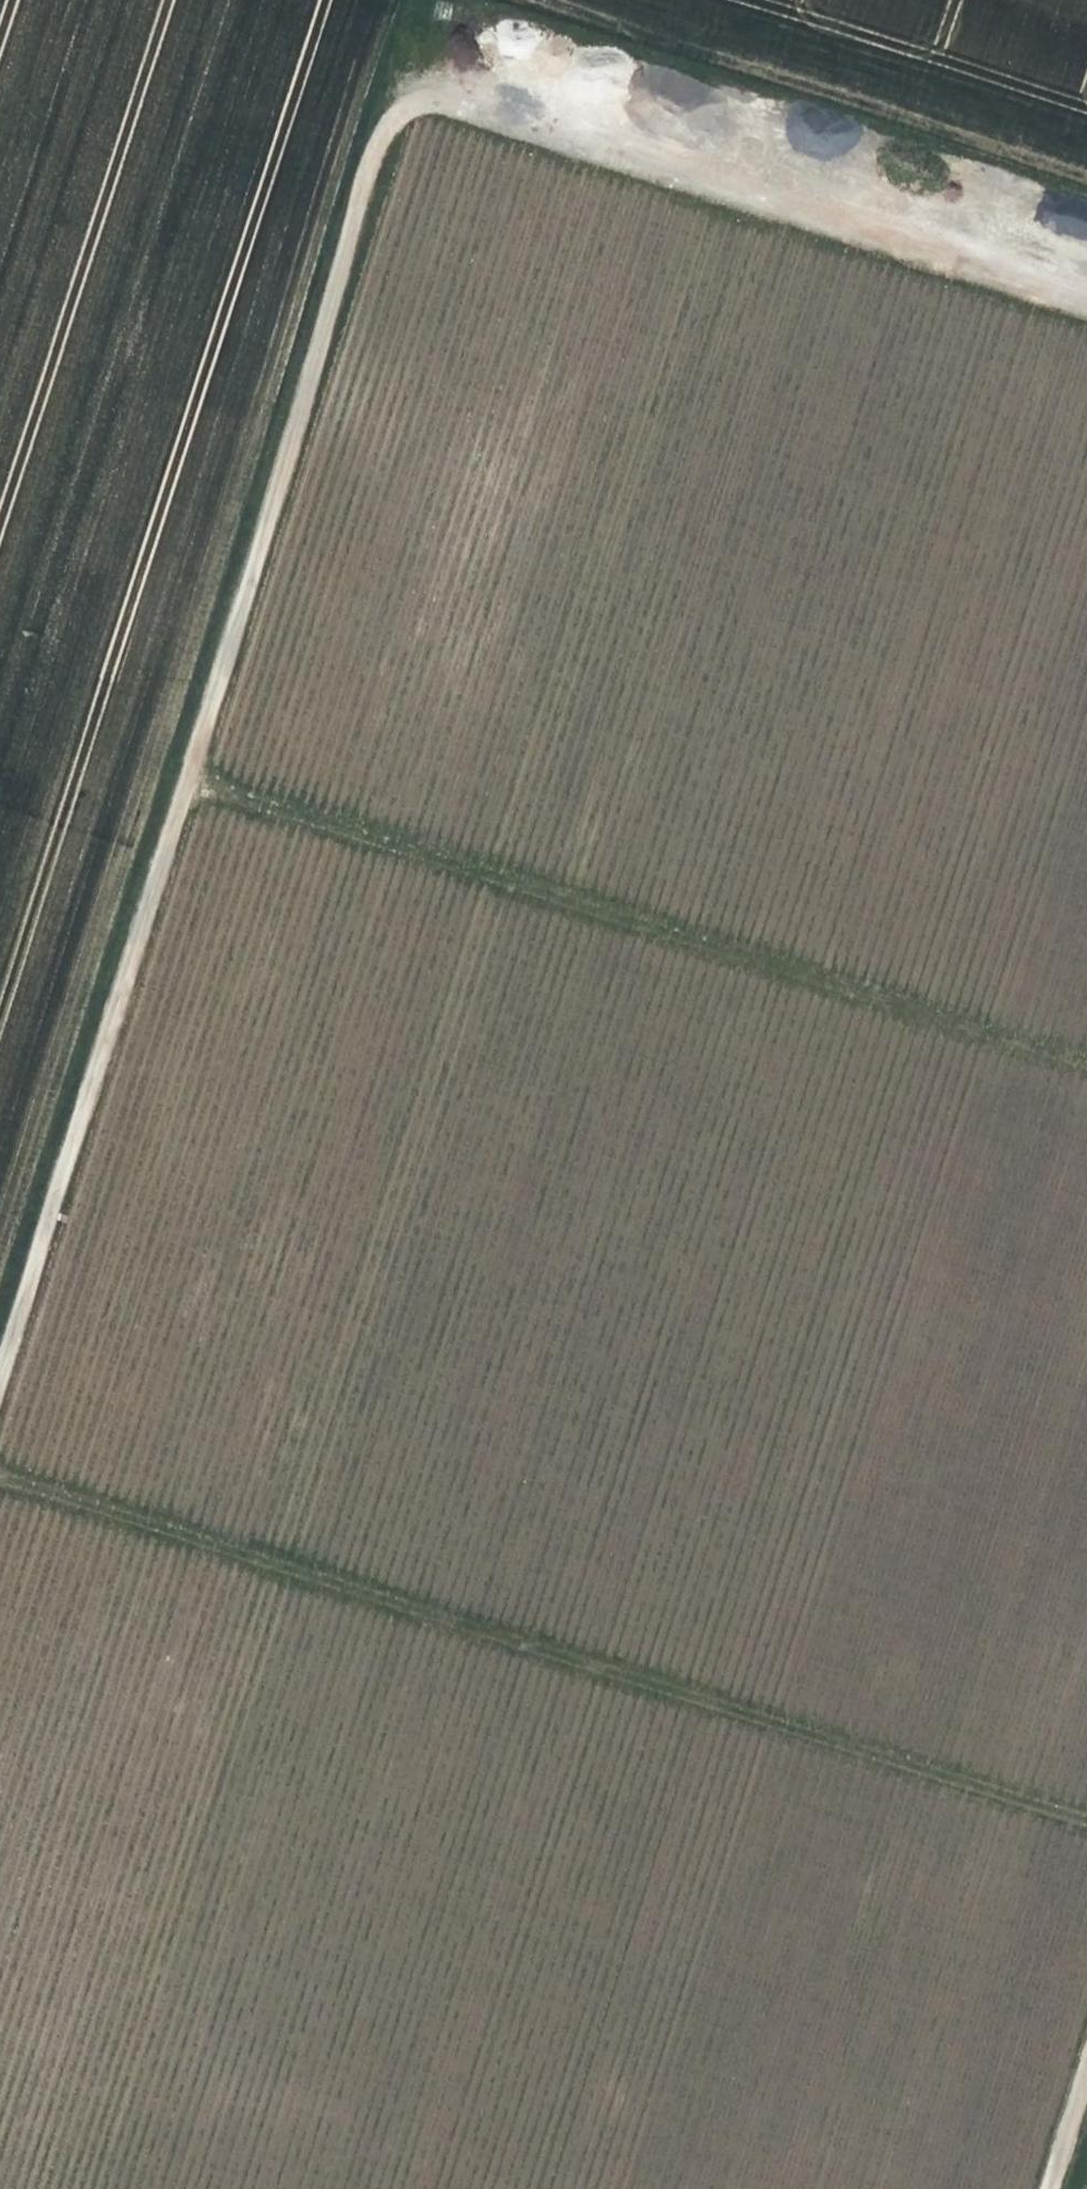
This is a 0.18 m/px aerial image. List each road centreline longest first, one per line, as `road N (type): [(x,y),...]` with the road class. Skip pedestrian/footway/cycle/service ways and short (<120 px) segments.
road 1 (track): [(0,1357),(383,134),(411,90)]
road 2 (track): [(1086,1064),(183,779)]
road 3 (track): [(1046,2188),(1086,2059)]

